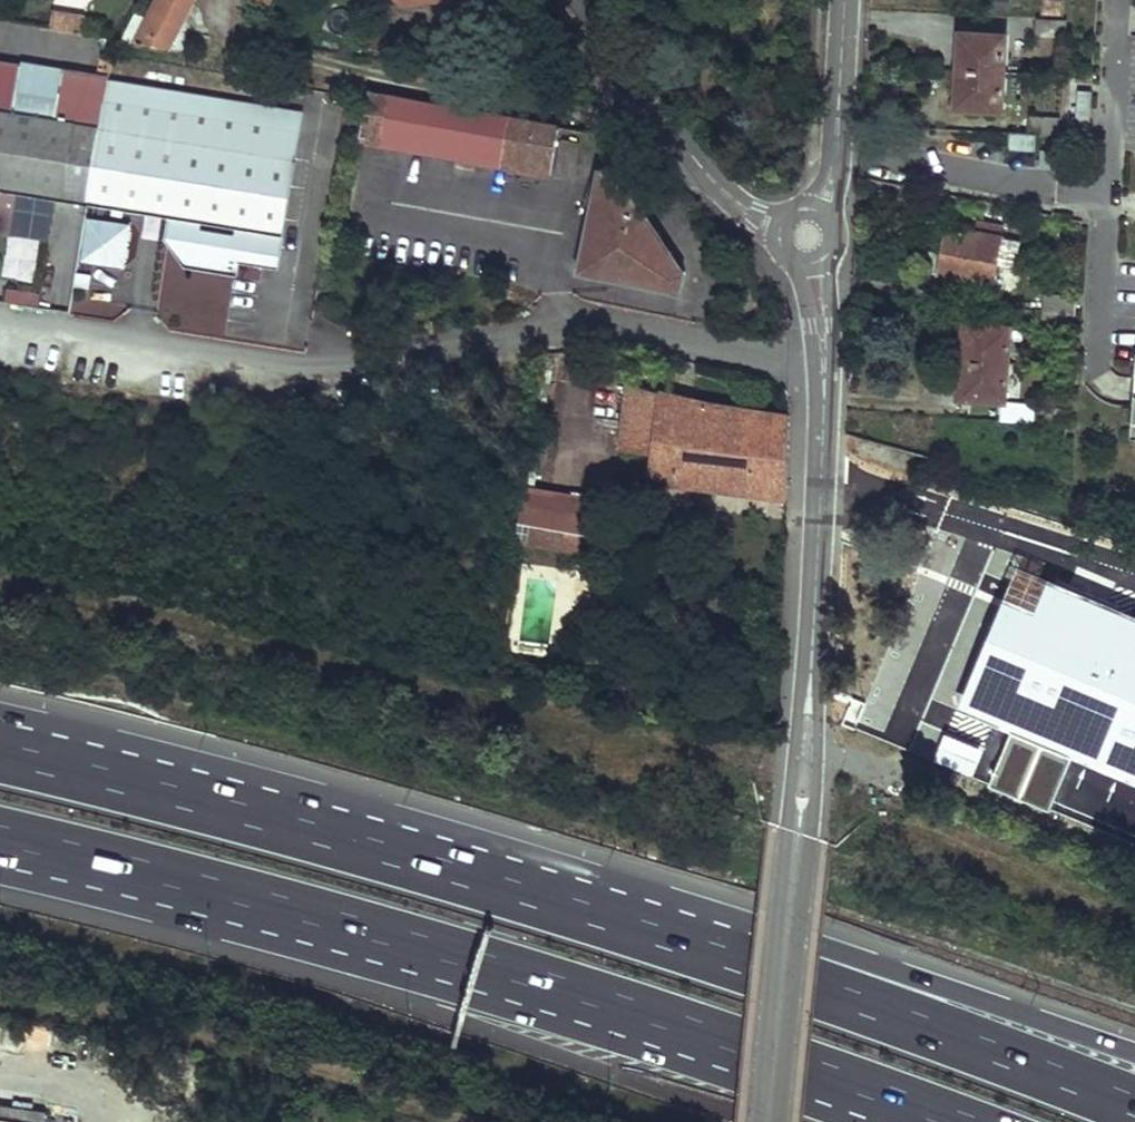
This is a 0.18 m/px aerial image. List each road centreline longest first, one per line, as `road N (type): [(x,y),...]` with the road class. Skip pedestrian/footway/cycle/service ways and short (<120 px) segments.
road 1 (motorway): [(1134,1109),(827,993),(486,883),(169,795)]
road 2 (motorway): [(1134,1053),(841,957),(169,795)]
road 3 (motorway): [(0,840),(554,989),(942,1121)]
road 4 (tertiary): [(767,1121),(806,757),(822,467),(824,324),(808,237)]
road 5 (residential): [(808,237),(756,218),(682,150),(573,0)]
road 6 (tertiary): [(808,237),(836,146),(843,0)]
road 7 (motorway): [(169,795),(0,756)]

